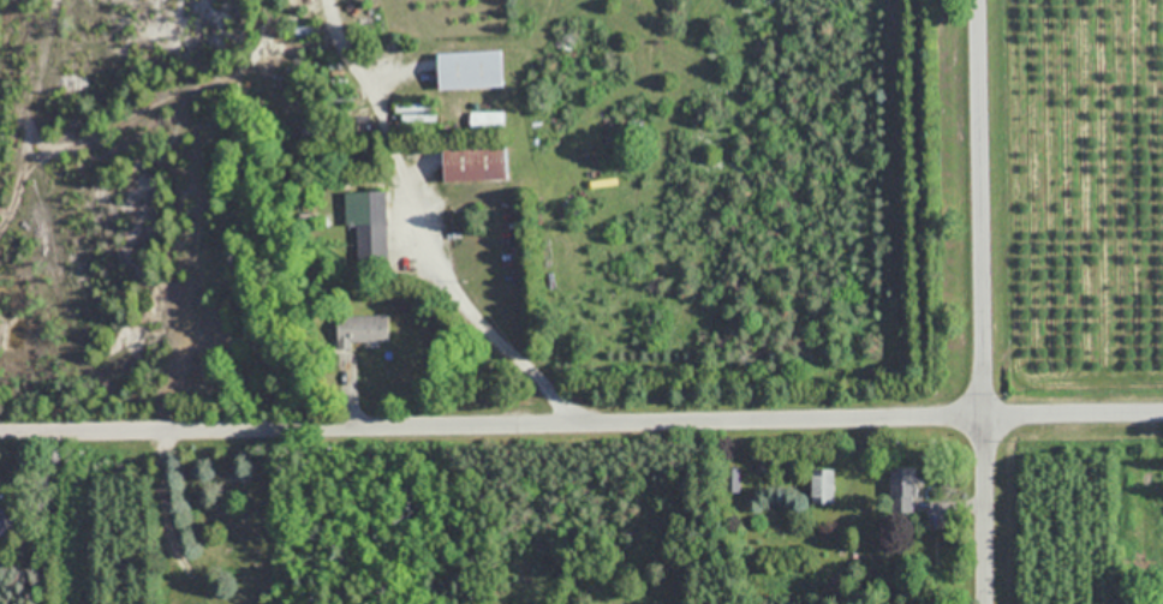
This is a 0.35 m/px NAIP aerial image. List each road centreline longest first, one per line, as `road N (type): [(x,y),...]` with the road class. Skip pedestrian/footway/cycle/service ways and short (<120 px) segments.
road 1 (residential): [(0,428),(1162,414)]
road 2 (residential): [(985,603),(977,0)]

